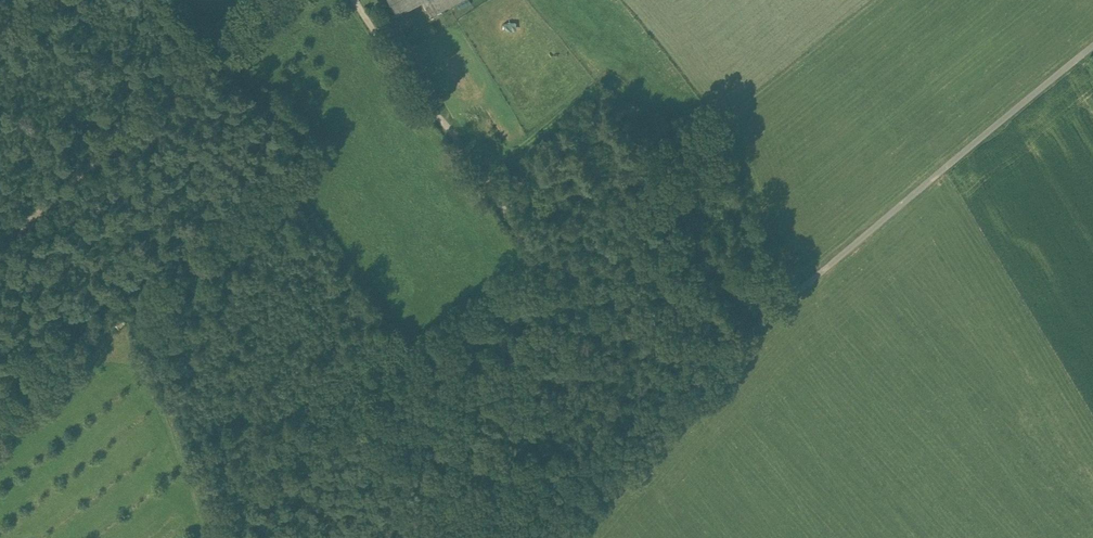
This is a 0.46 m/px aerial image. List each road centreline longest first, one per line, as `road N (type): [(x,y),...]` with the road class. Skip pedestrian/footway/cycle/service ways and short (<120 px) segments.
road 1 (unclassified): [(1092,48),(792,295),(567,537)]
road 2 (track): [(273,0),(0,248)]

